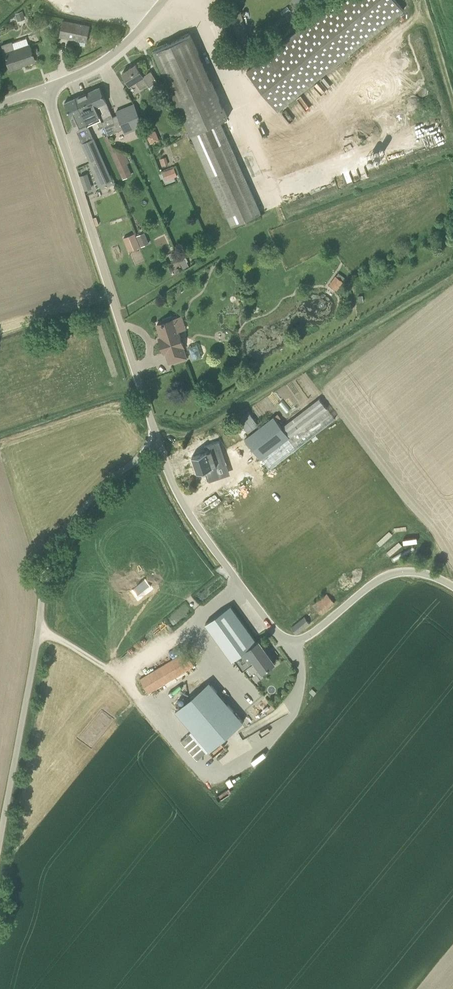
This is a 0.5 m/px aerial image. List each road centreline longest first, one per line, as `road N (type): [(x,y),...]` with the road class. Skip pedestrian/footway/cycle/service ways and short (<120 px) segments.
road 1 (unclassified): [(0,850),(41,629),(45,565),(101,487),(159,443)]
road 2 (unclassified): [(452,590),(413,570),(385,572),(310,636),(280,634),(197,520),(159,443)]
road 3 (unclassified): [(159,443),(51,89)]
road 4 (unclassified): [(51,89),(149,29),(171,0)]

